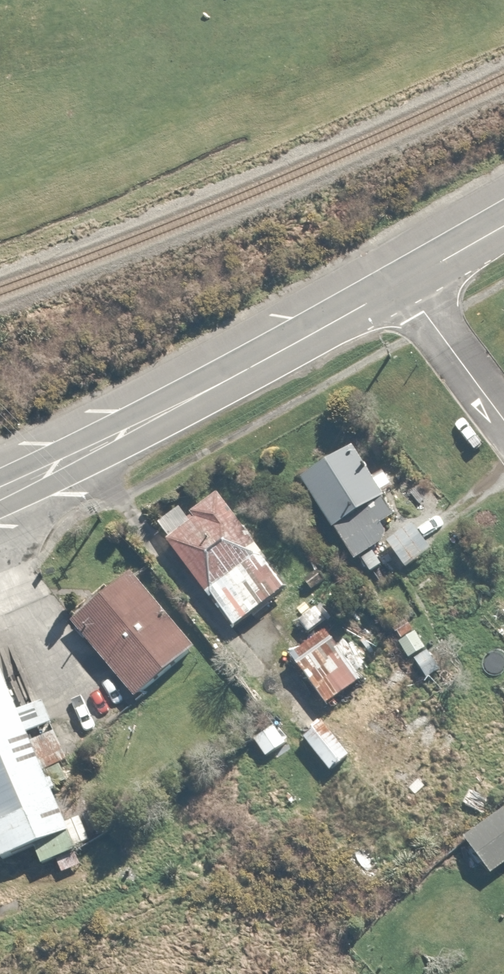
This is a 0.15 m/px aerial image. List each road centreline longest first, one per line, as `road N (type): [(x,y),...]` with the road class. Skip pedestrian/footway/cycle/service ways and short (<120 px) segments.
road 1 (primary): [(404,282),(0,493)]
road 2 (residential): [(503,417),(404,282)]

